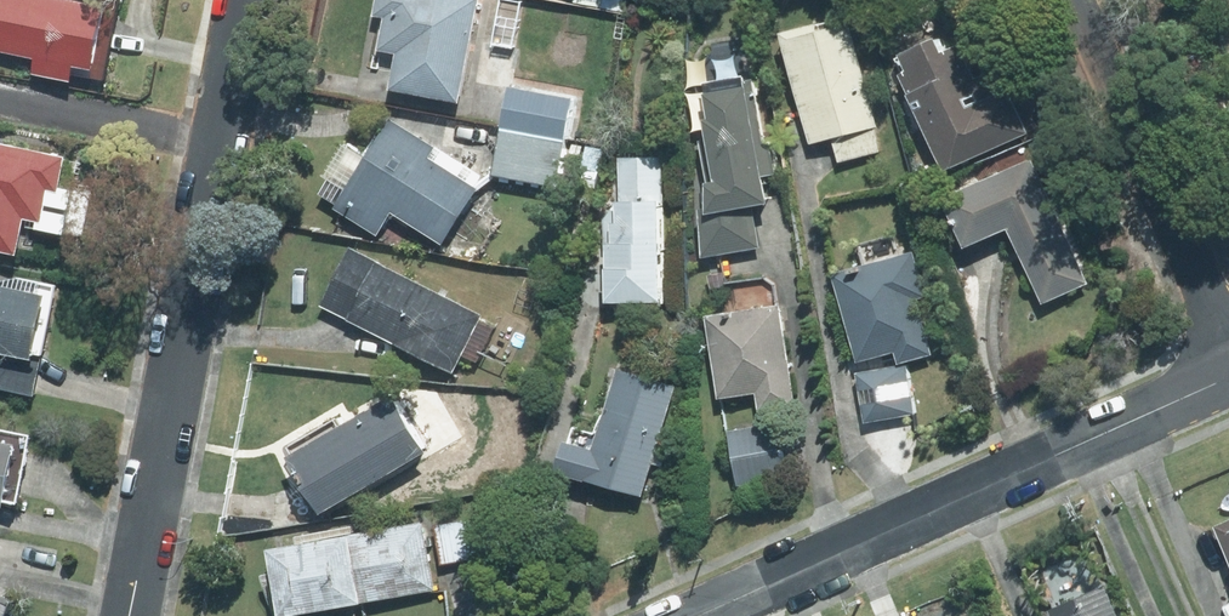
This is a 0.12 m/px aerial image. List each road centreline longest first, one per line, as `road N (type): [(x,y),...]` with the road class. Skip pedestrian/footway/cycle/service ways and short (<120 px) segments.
road 1 (residential): [(246,0),(126,615)]
road 2 (residential): [(1228,379),(698,615)]
road 3 (residential): [(1077,0),(1228,363)]

